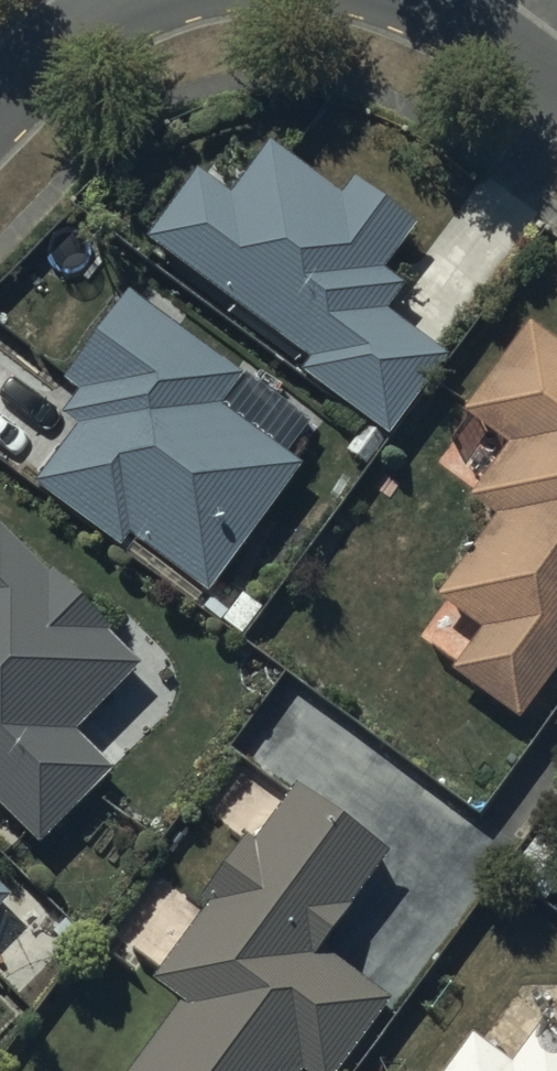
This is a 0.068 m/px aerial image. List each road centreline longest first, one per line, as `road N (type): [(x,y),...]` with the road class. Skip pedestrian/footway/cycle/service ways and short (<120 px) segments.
road 1 (residential): [(130,0),(87,22),(0,102)]
road 2 (residential): [(556,86),(427,0)]

